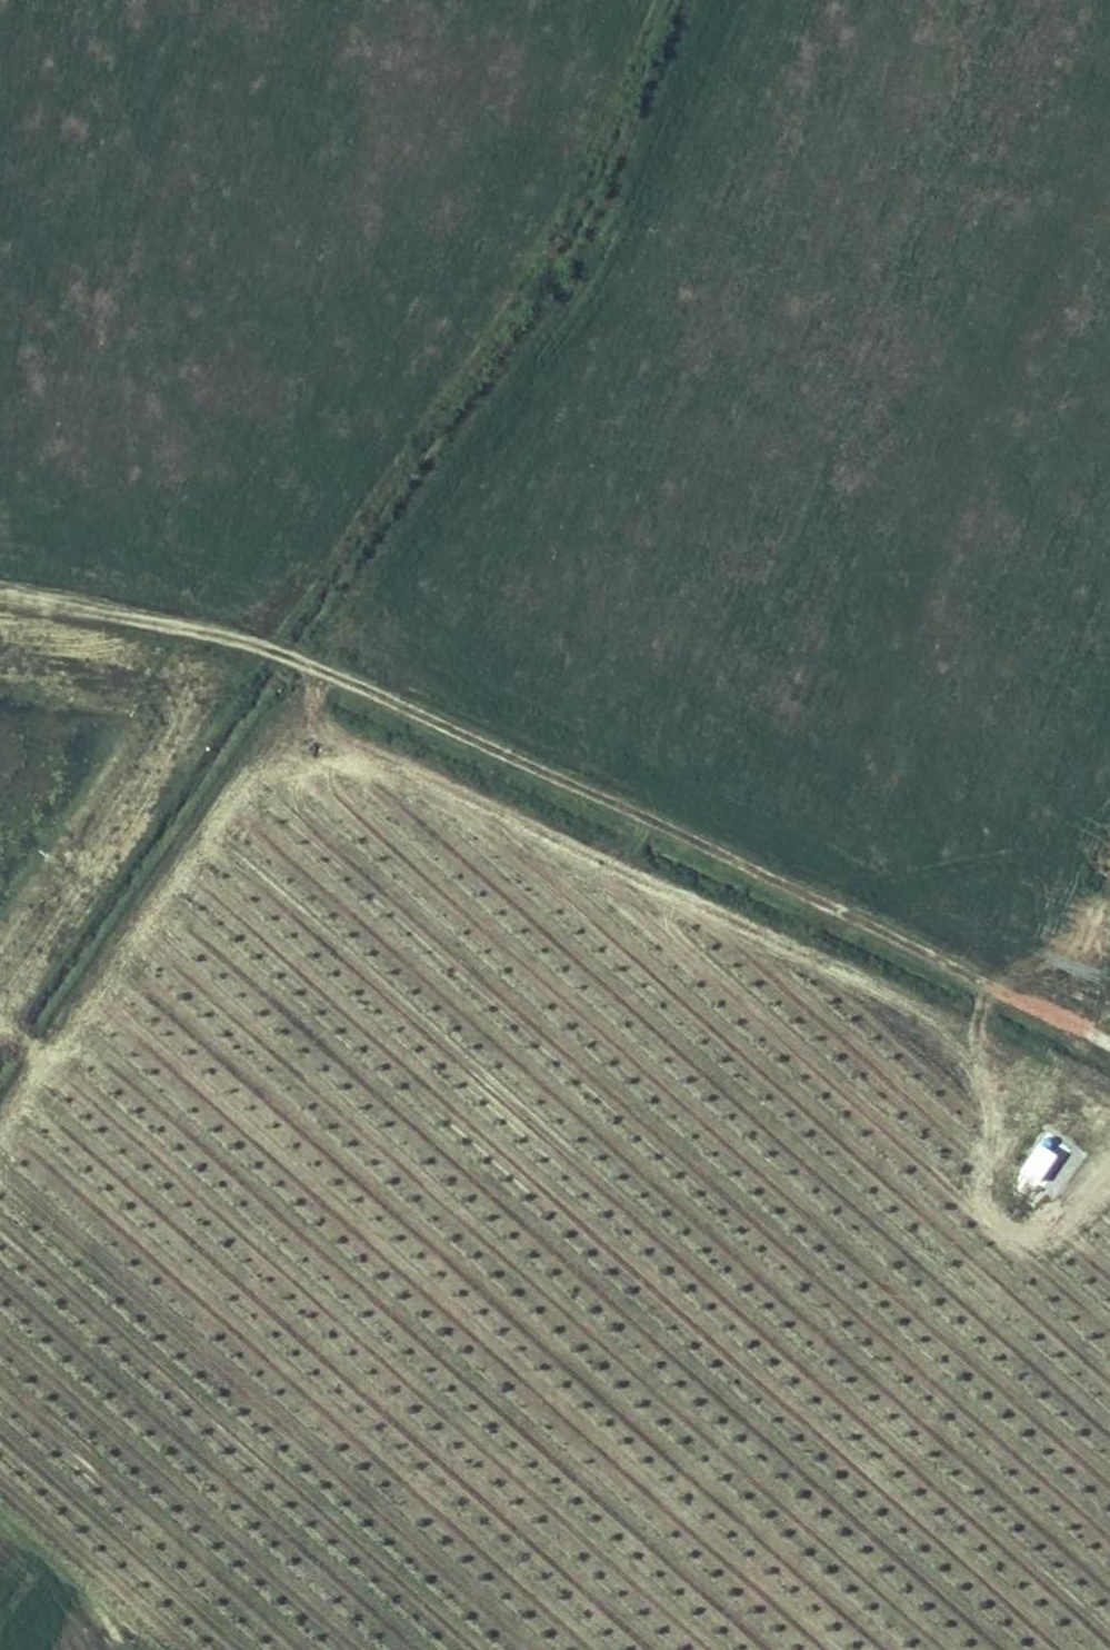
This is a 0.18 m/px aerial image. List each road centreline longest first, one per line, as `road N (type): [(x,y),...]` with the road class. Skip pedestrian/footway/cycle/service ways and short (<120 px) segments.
road 1 (track): [(0,588),(241,636),(503,739),(1109,1053)]

